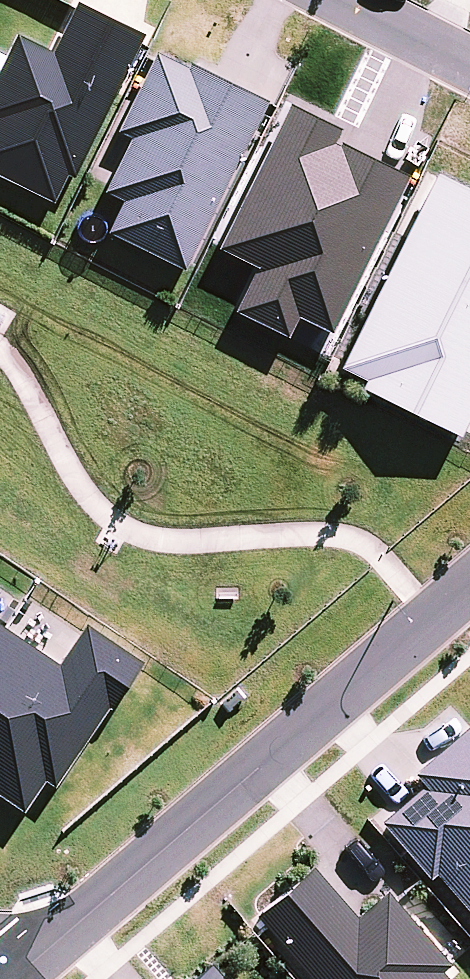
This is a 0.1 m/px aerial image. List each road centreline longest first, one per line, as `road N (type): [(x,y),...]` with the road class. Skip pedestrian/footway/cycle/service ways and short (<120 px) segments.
road 1 (residential): [(469,585),(11,978)]
road 2 (residential): [(350,0),(469,61)]

